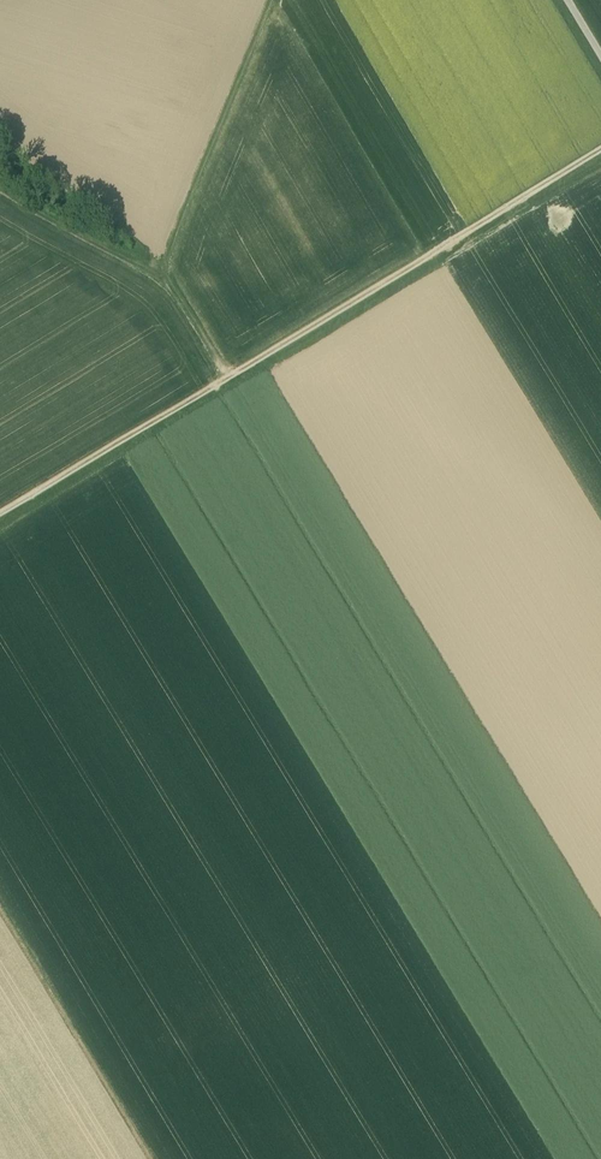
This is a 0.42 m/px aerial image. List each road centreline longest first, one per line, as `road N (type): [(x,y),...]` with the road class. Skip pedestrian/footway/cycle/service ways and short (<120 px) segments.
road 1 (track): [(0,512),(600,149)]
road 2 (track): [(0,910),(151,1158)]
road 3 (track): [(269,0),(157,267)]
road 4 (track): [(0,190),(114,254),(157,267)]
road 5 (track): [(227,378),(157,267)]

